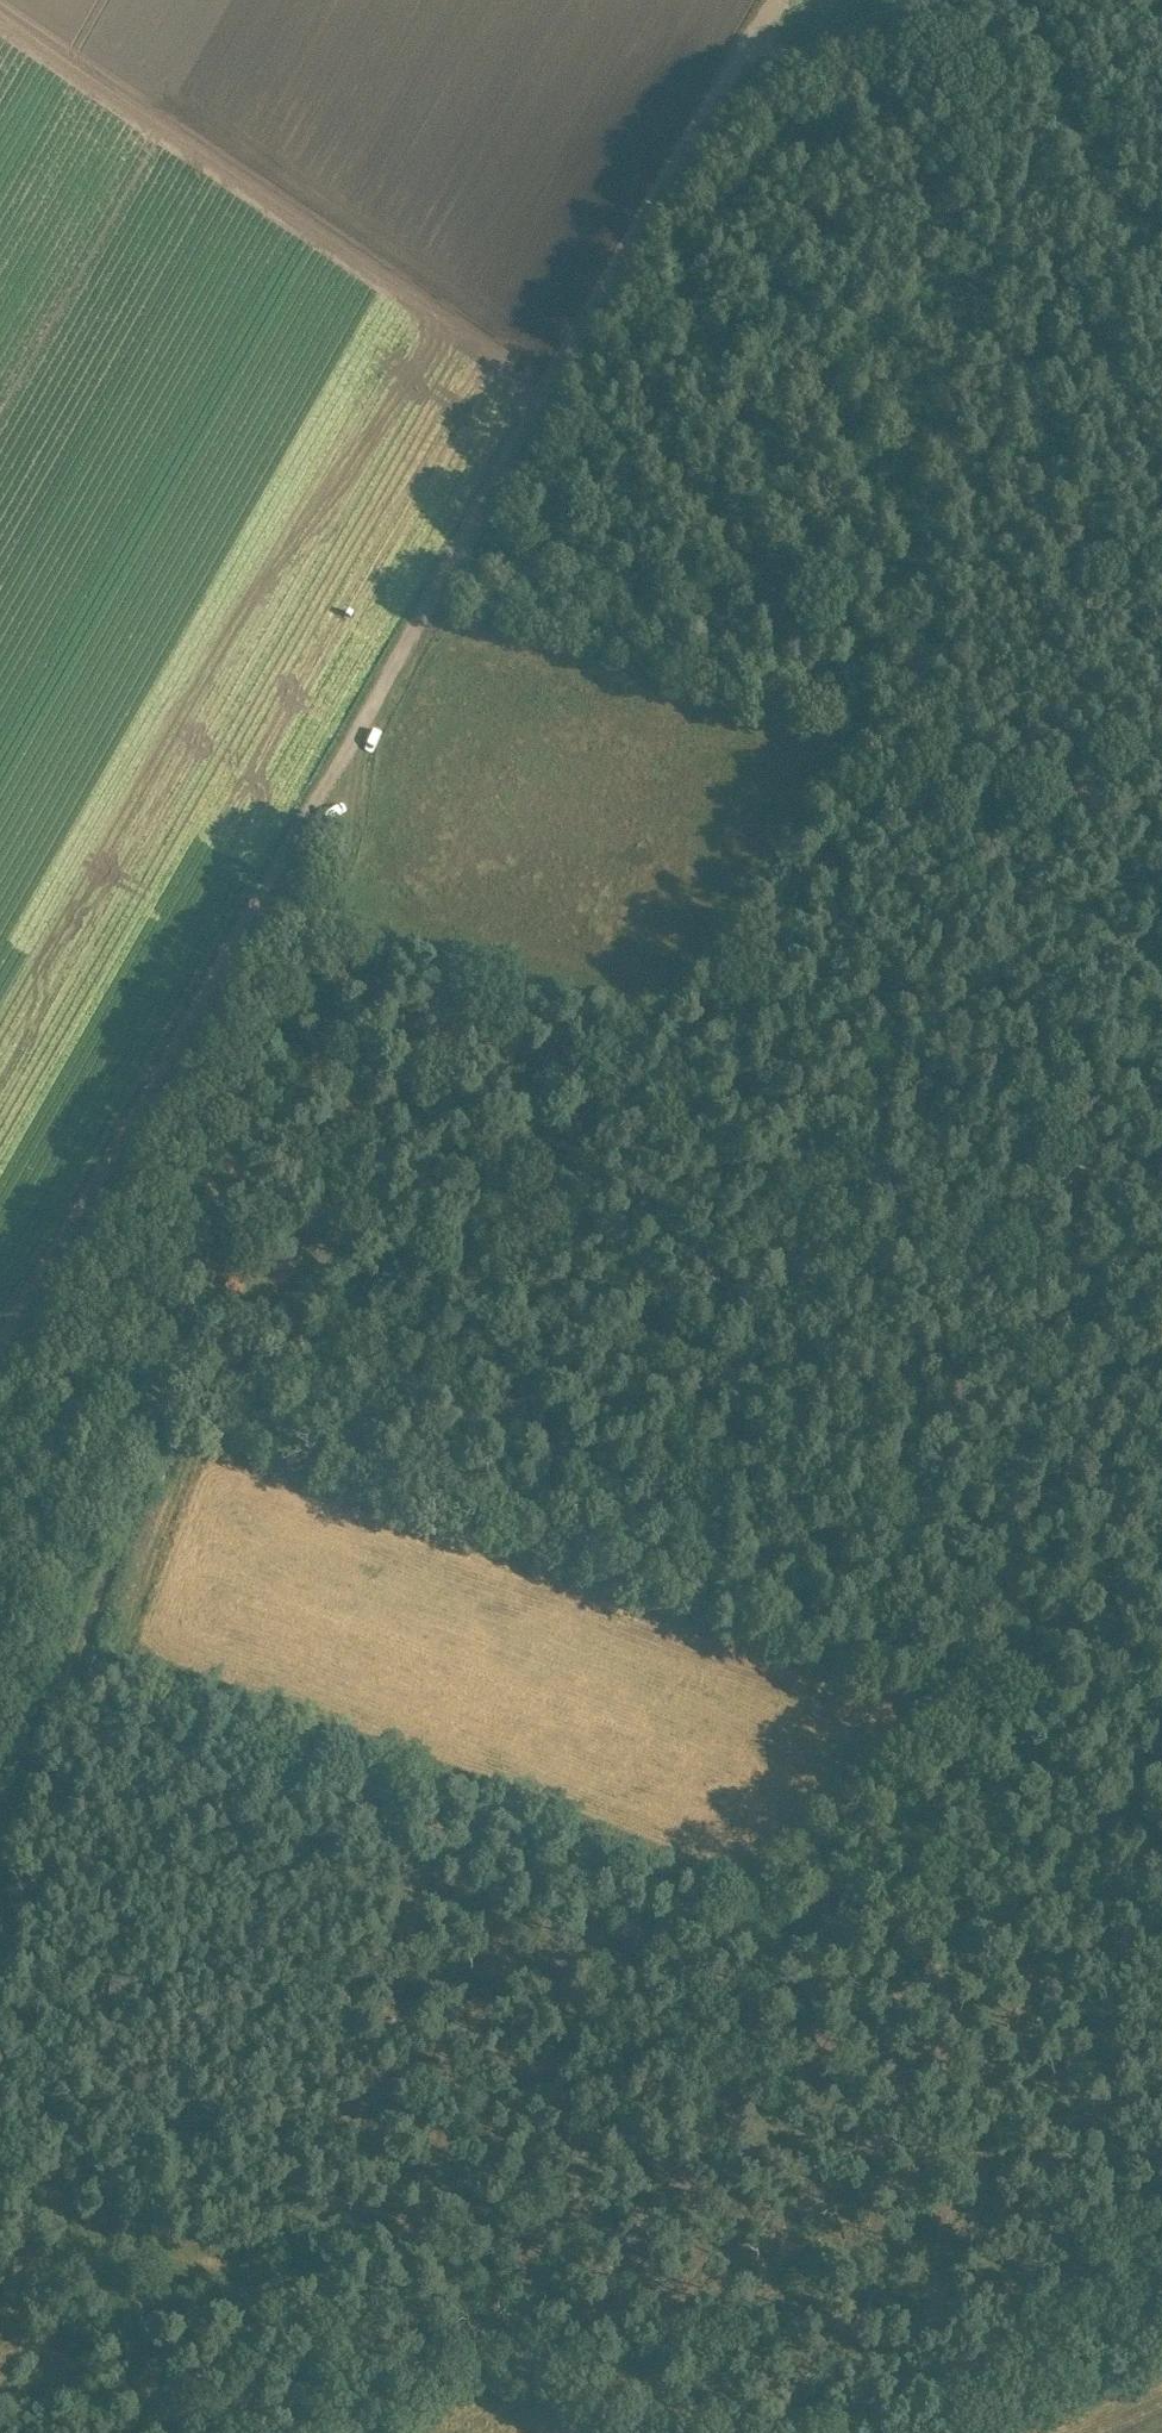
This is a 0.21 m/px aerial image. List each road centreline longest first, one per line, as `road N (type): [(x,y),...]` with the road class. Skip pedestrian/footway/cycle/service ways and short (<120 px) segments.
road 1 (track): [(305,828),(321,843),(327,872),(283,1058),(0,1835)]
road 2 (track): [(305,828),(770,0)]
road 3 (track): [(0,1366),(305,828)]

